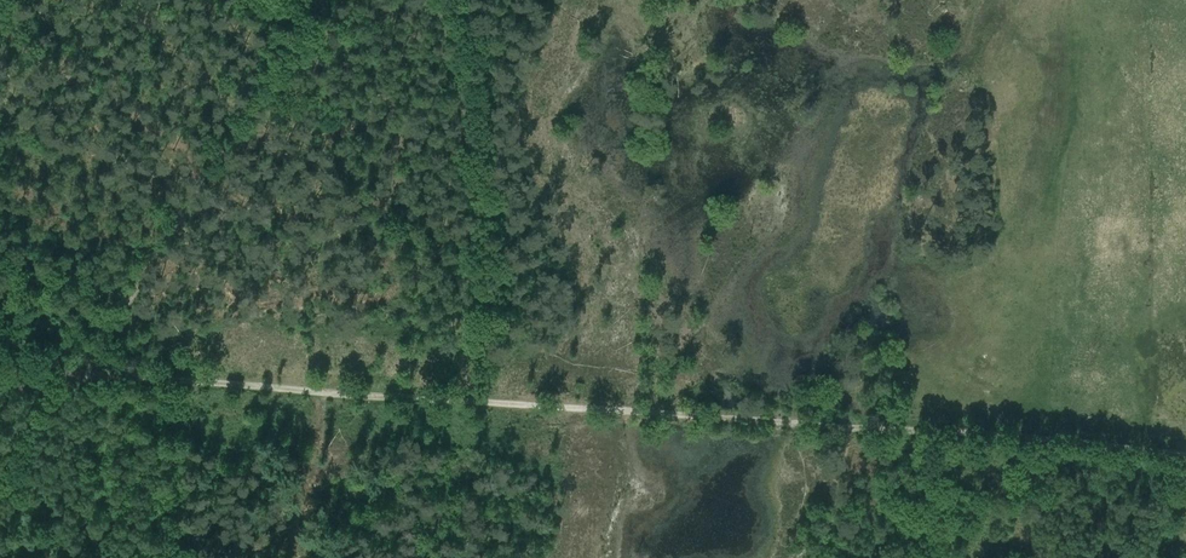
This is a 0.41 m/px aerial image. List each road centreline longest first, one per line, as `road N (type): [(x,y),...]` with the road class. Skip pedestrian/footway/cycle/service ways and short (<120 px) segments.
road 1 (track): [(0,371),(1022,436),(1185,454)]

